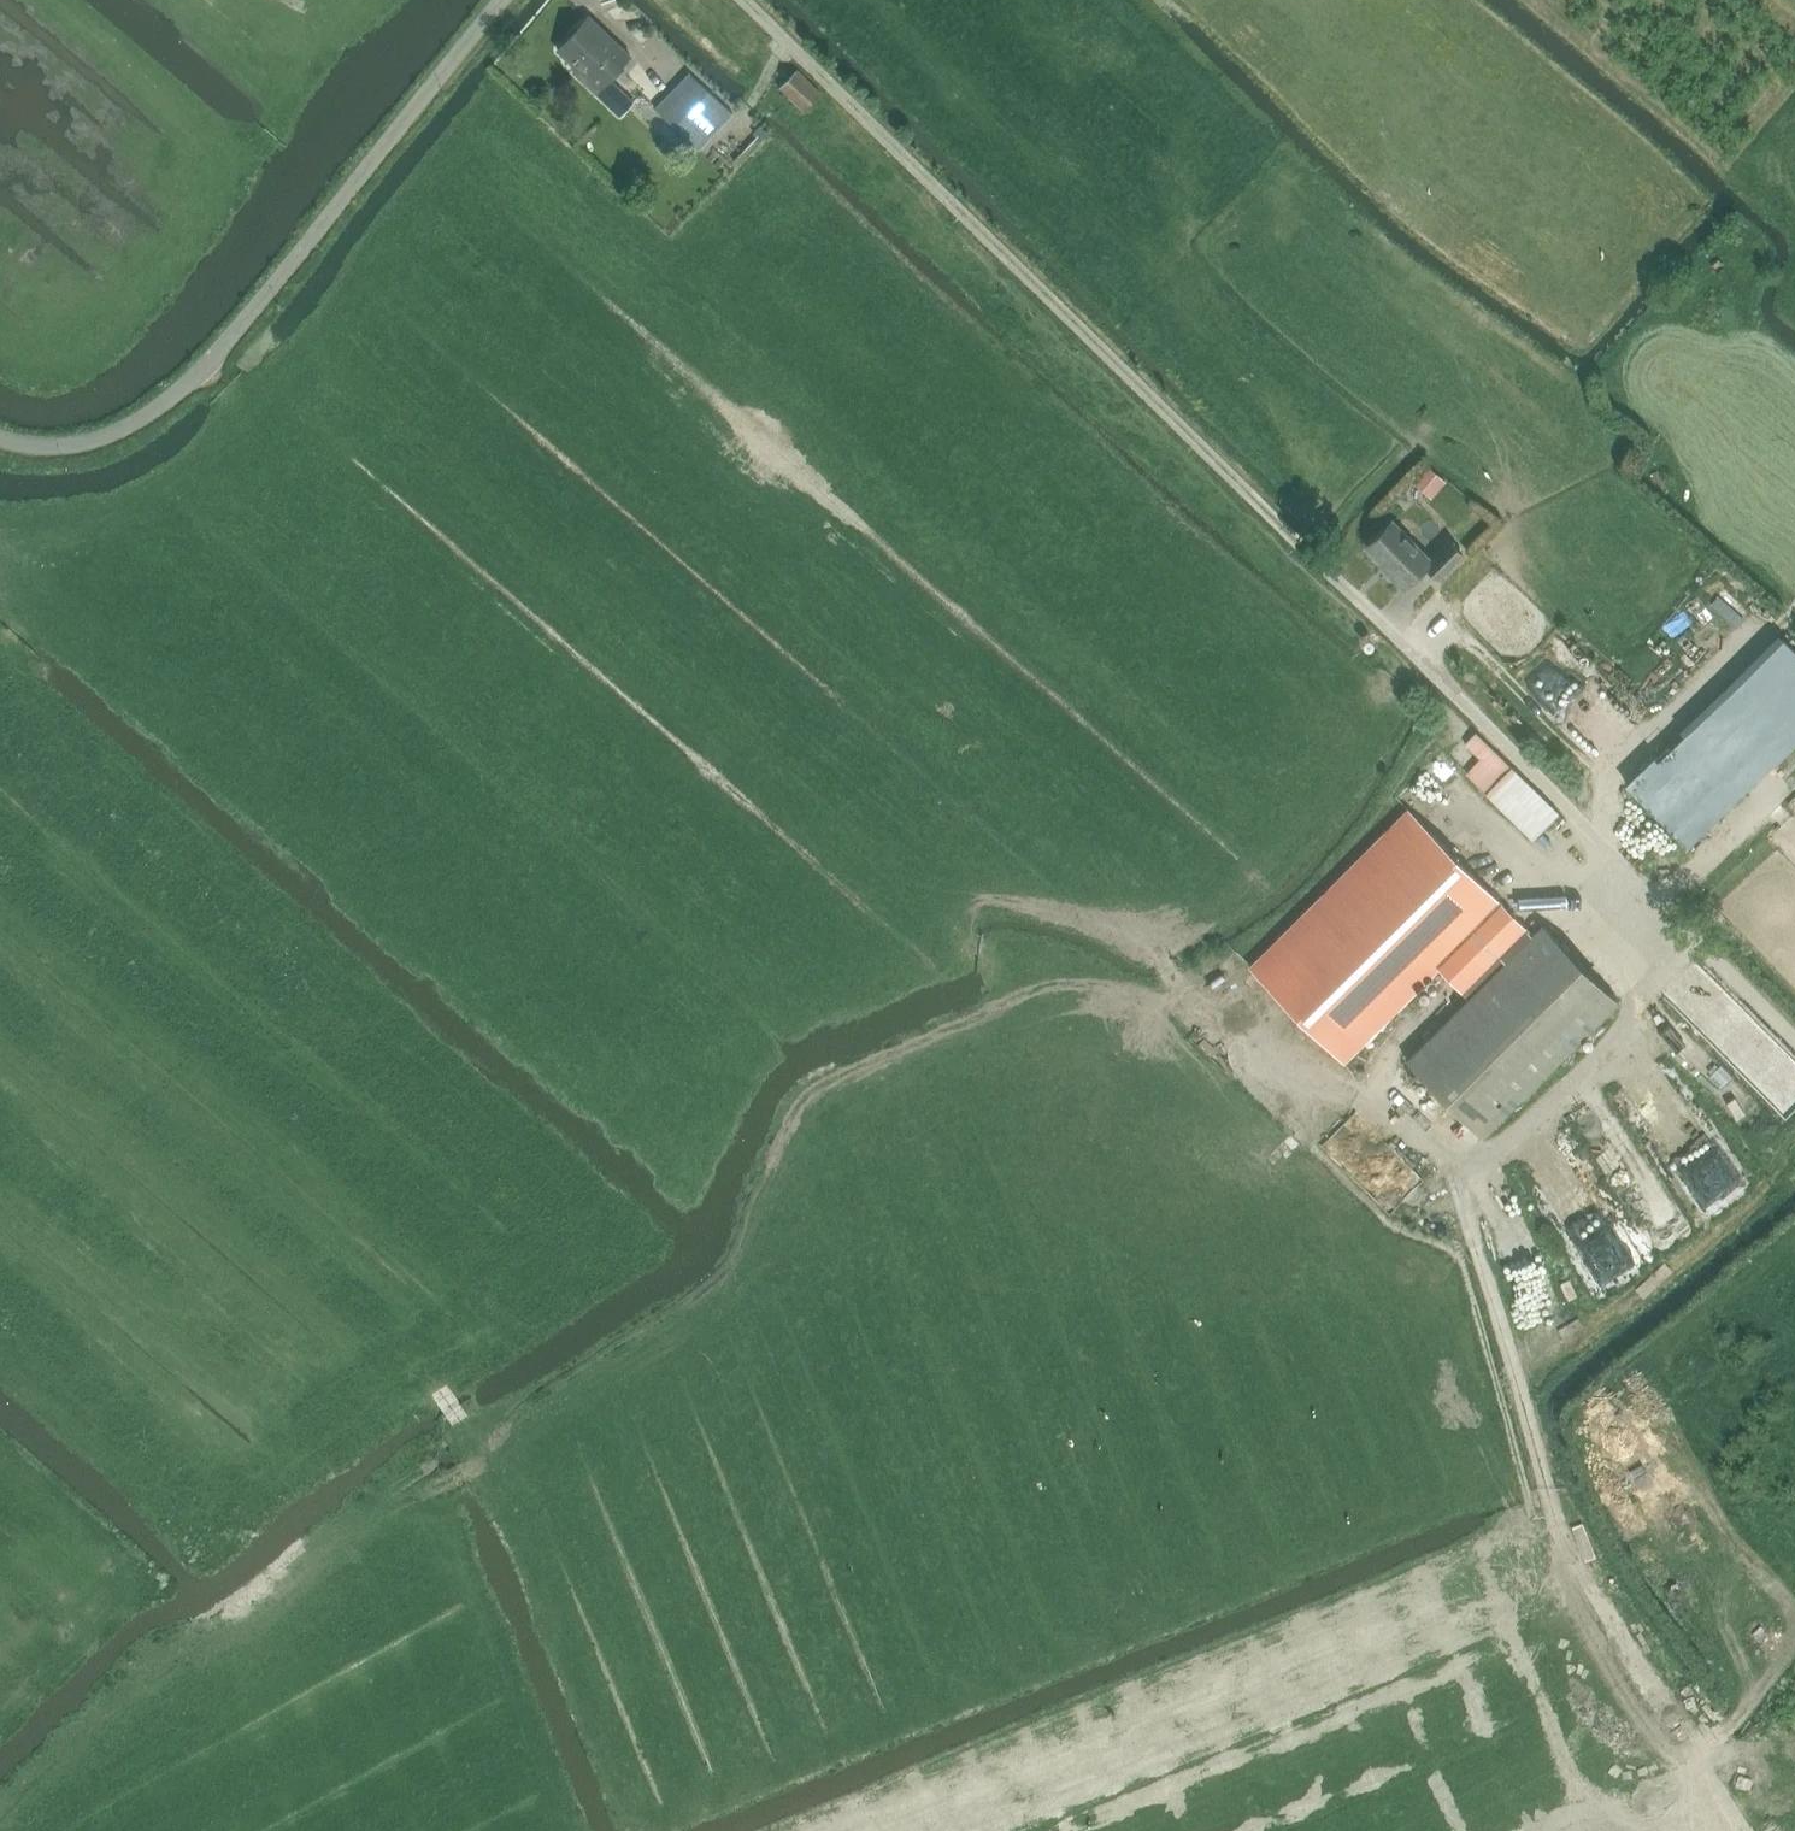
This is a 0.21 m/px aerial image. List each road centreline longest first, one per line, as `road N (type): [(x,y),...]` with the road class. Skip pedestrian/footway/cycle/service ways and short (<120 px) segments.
road 1 (track): [(1748,1830),(1553,1515),(1463,1186),(1704,946)]
road 2 (unclassified): [(505,0),(217,349),(136,435),(53,453),(0,440)]

